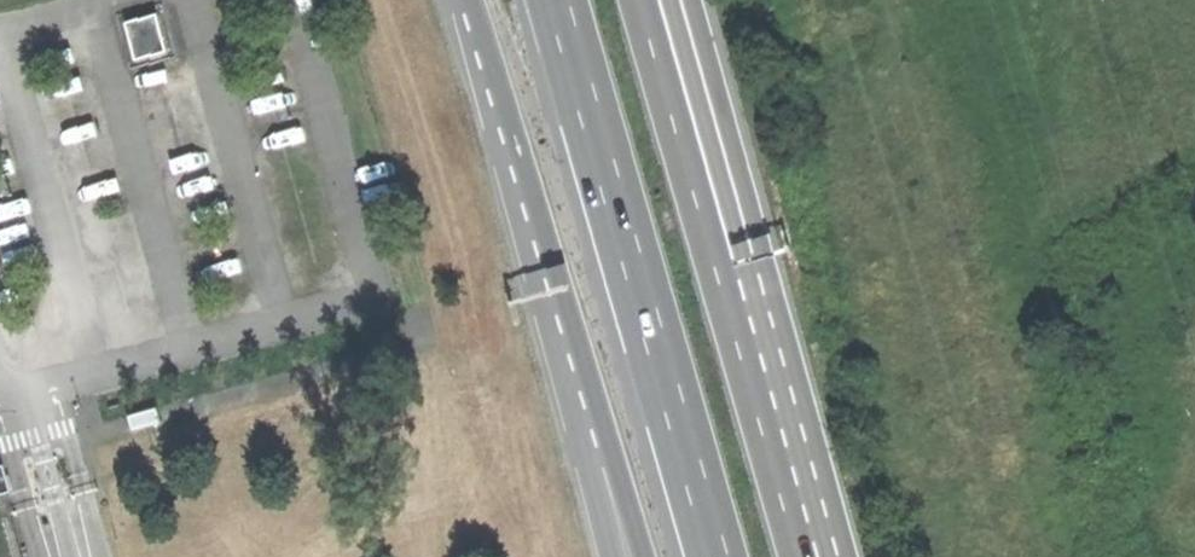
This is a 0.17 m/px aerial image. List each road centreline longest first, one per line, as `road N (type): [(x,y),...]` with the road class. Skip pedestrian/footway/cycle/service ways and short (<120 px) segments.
road 1 (trunk): [(562,0),(720,556)]
road 2 (trunk): [(463,0),(549,294)]
road 3 (trunk): [(737,278),(653,0)]
road 4 (trunk): [(817,556),(737,278)]
road 5 (trunk): [(737,278),(666,0)]
road 6 (trunk): [(549,294),(645,556)]
road 7 (unclassified): [(549,294),(610,556)]

